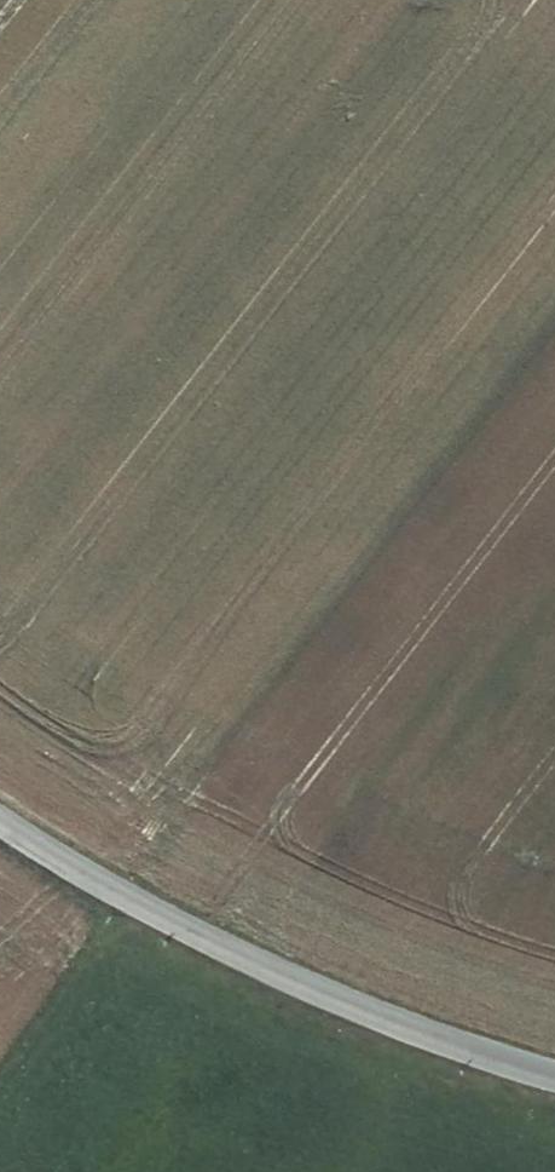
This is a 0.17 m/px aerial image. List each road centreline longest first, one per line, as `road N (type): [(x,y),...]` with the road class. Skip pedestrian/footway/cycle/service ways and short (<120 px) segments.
road 1 (unclassified): [(0,818),(188,926),(397,1029),(554,1074)]

